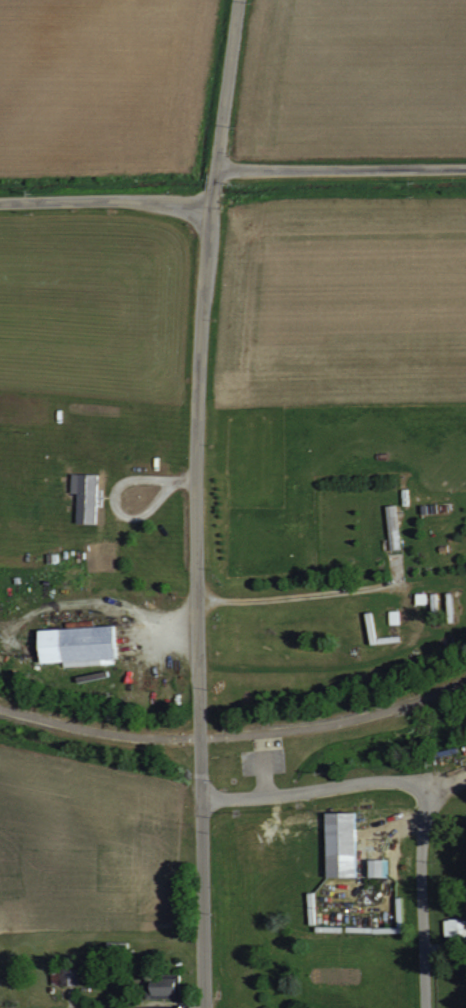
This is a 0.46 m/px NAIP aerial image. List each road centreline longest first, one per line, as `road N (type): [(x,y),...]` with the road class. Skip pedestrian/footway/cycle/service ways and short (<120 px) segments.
road 1 (residential): [(237,0),(200,341),(196,579)]
road 2 (residential): [(205,1007),(196,579)]
road 3 (residential): [(216,168),(465,165)]
road 4 (residential): [(425,1007),(428,804),(418,783)]
road 5 (residential): [(418,783),(382,778),(201,799)]
road 6 (residential): [(0,200),(152,200),(210,209)]

